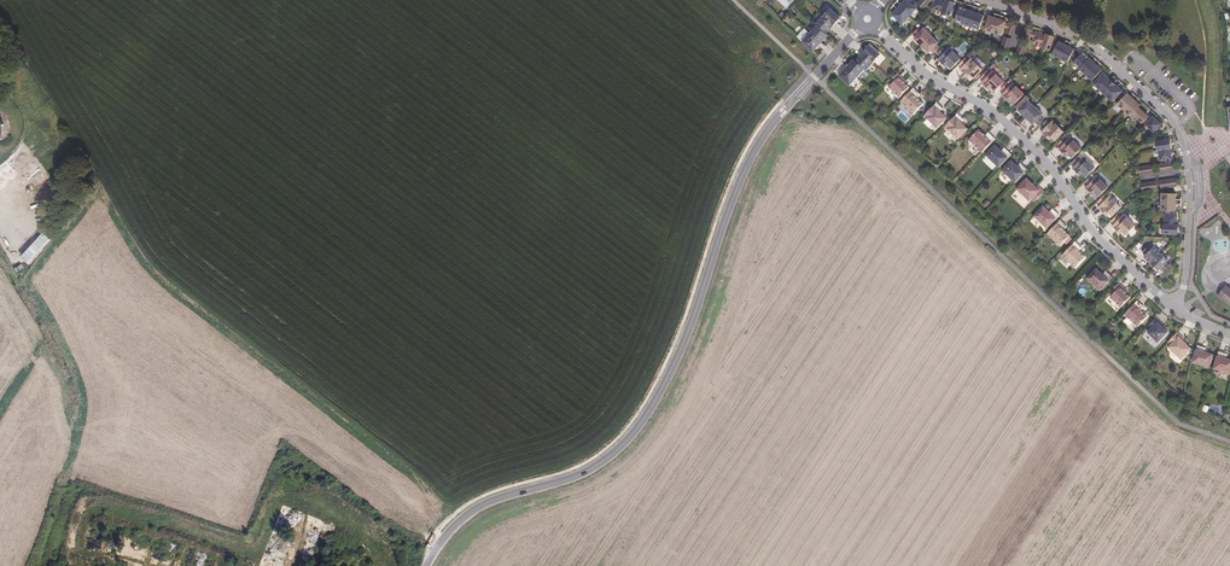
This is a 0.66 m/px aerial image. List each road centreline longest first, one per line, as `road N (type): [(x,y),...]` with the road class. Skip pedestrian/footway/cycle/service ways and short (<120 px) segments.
road 1 (unclassified): [(426,565),(467,515),(584,473),(635,431),(687,335),(751,156),(814,77)]
road 2 (residential): [(1174,309),(1187,269),(1190,184),(1177,128),(1083,36),(981,0)]
road 3 (residential): [(1174,309),(1094,235),(1018,133),(929,78),(875,25)]

